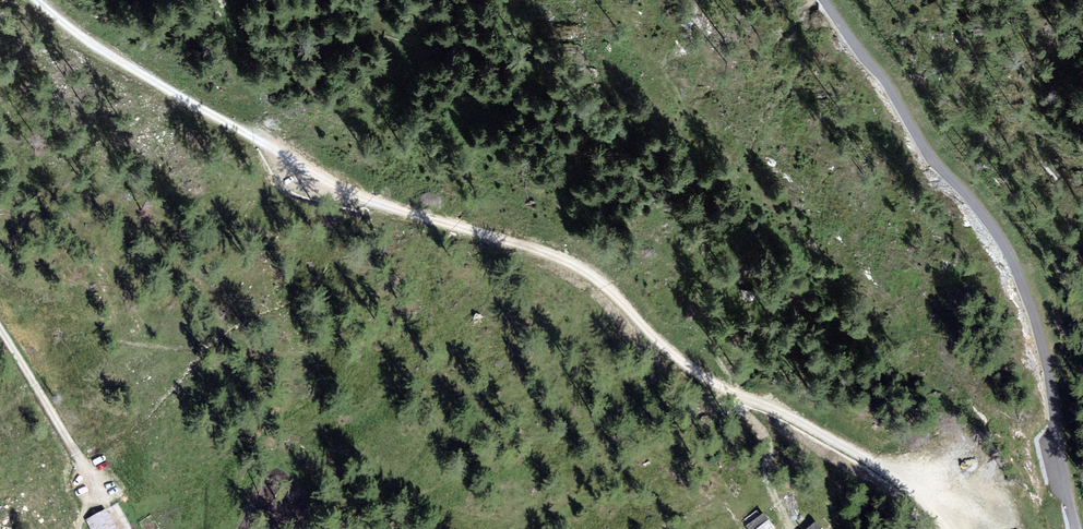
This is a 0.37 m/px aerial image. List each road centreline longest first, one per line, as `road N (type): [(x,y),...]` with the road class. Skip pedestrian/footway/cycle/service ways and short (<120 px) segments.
road 1 (track): [(939,528),(891,476),(830,437),(689,369),(588,274),(360,199),(110,57),(29,0)]
road 2 (track): [(825,0),(923,145),(1003,243),(1037,326),(1077,528)]
road 3 (track): [(0,330),(89,483),(79,528)]

